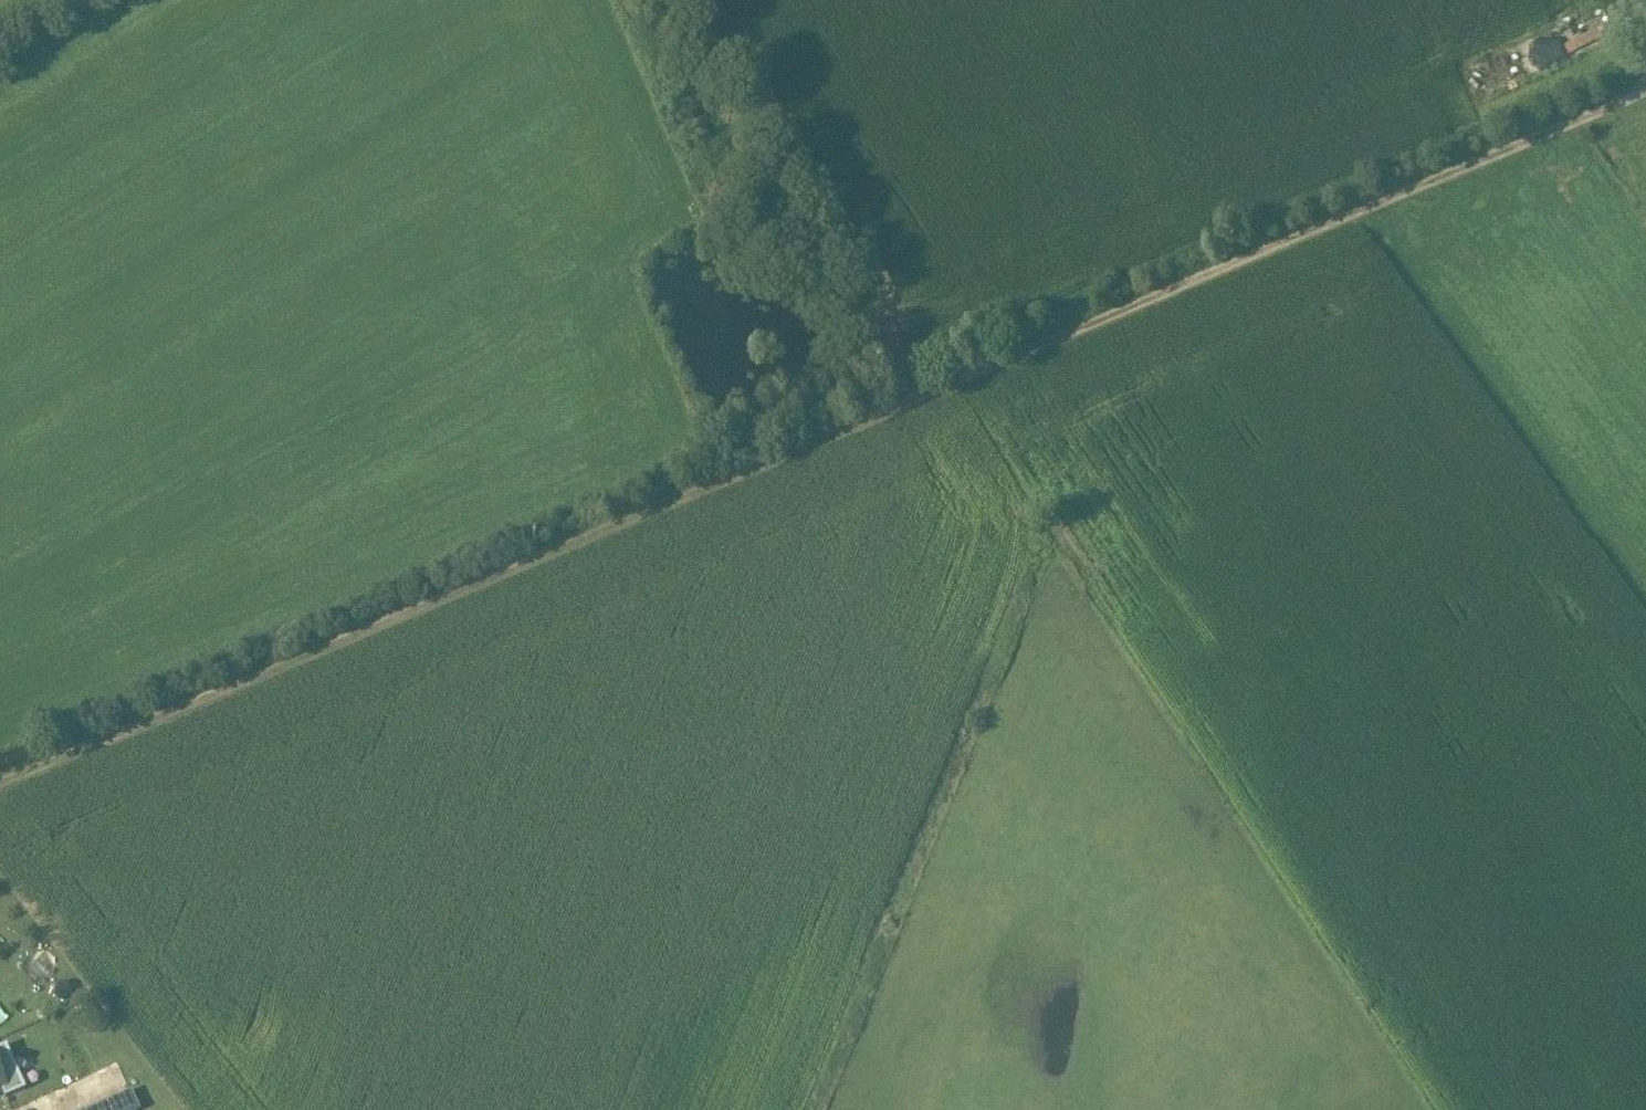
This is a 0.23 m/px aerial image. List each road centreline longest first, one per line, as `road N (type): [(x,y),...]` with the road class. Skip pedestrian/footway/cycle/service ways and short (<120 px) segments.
road 1 (track): [(0,783),(1645,92)]

